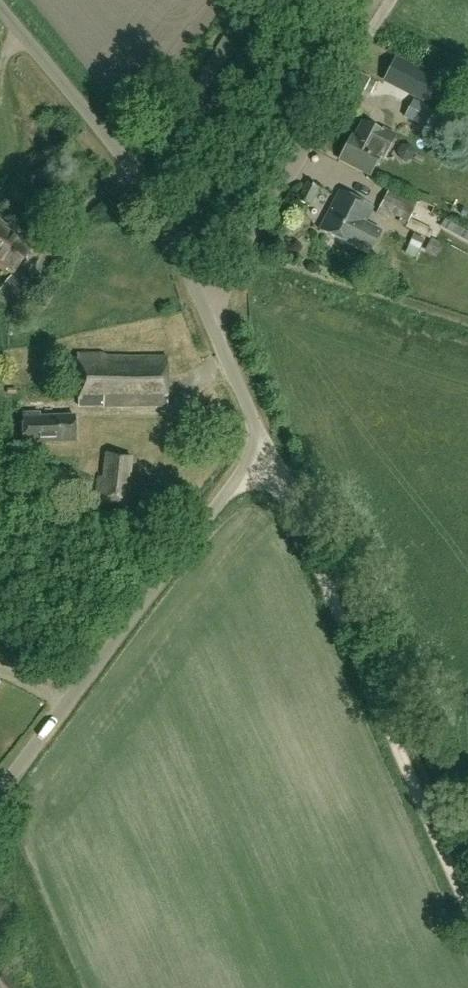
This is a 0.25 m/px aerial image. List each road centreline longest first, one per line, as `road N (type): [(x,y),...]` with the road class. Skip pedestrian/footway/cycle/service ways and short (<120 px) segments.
road 1 (unclassified): [(0,792),(253,454),(249,407),(206,309)]
road 2 (track): [(248,462),(279,484),(297,515),(467,907)]
road 3 (unclassified): [(206,309),(137,177),(0,6)]
road 4 (unclassified): [(206,309),(229,282),(391,0)]

